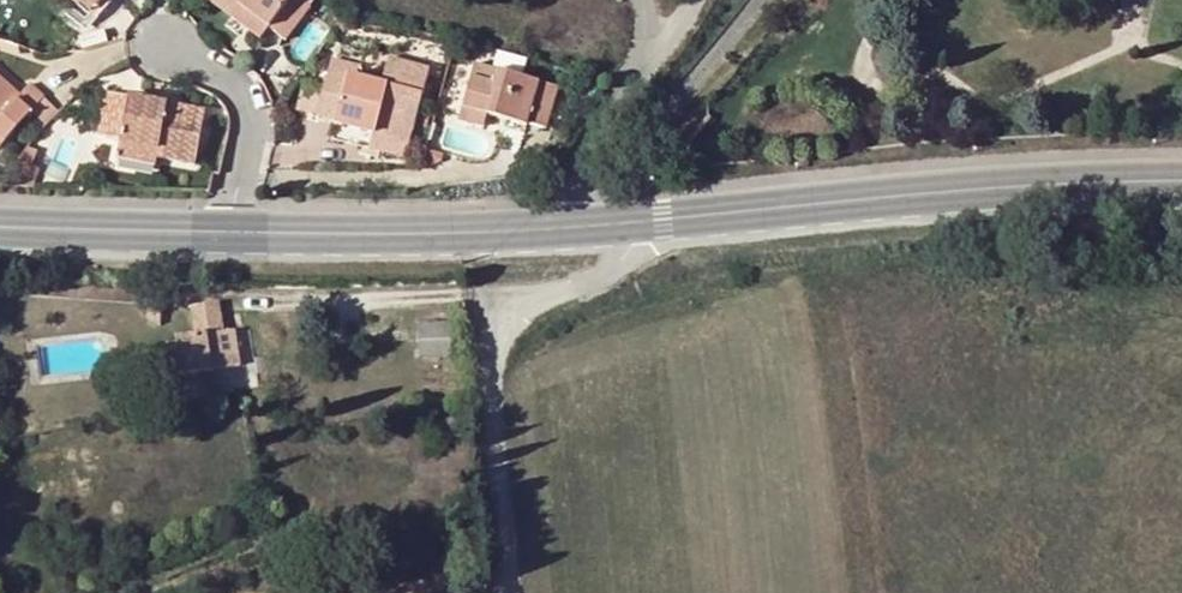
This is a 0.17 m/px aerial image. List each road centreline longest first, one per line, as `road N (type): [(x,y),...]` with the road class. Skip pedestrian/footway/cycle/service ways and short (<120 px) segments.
road 1 (secondary): [(619,217),(908,187),(1181,178)]
road 2 (residential): [(493,592),(487,327),(590,278),(617,253),(619,217)]
road 3 (secondary): [(224,238),(552,219)]
road 4 (residential): [(552,219),(636,61),(684,0)]
road 5 (residential): [(224,238),(246,107),(161,42)]
road 6 (secondary): [(0,231),(155,242),(224,238)]

